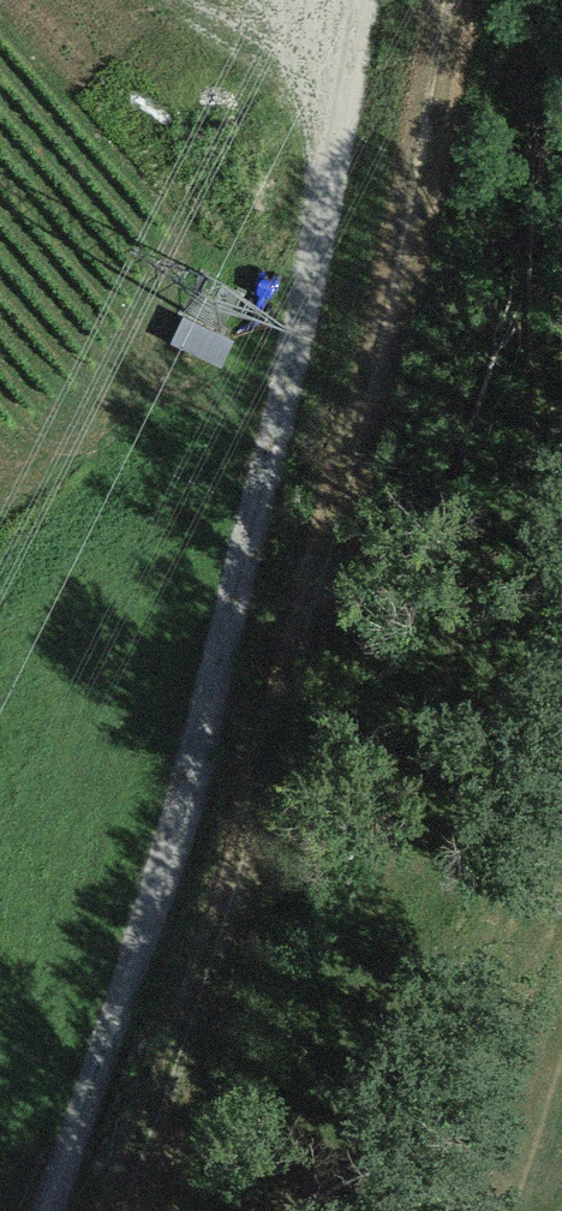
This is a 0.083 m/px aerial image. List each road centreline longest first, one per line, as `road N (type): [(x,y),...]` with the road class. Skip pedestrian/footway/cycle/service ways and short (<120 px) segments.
road 1 (track): [(129,1210),(282,739),(414,217),(452,0)]
road 2 (track): [(53,1210),(221,730),(359,0)]

